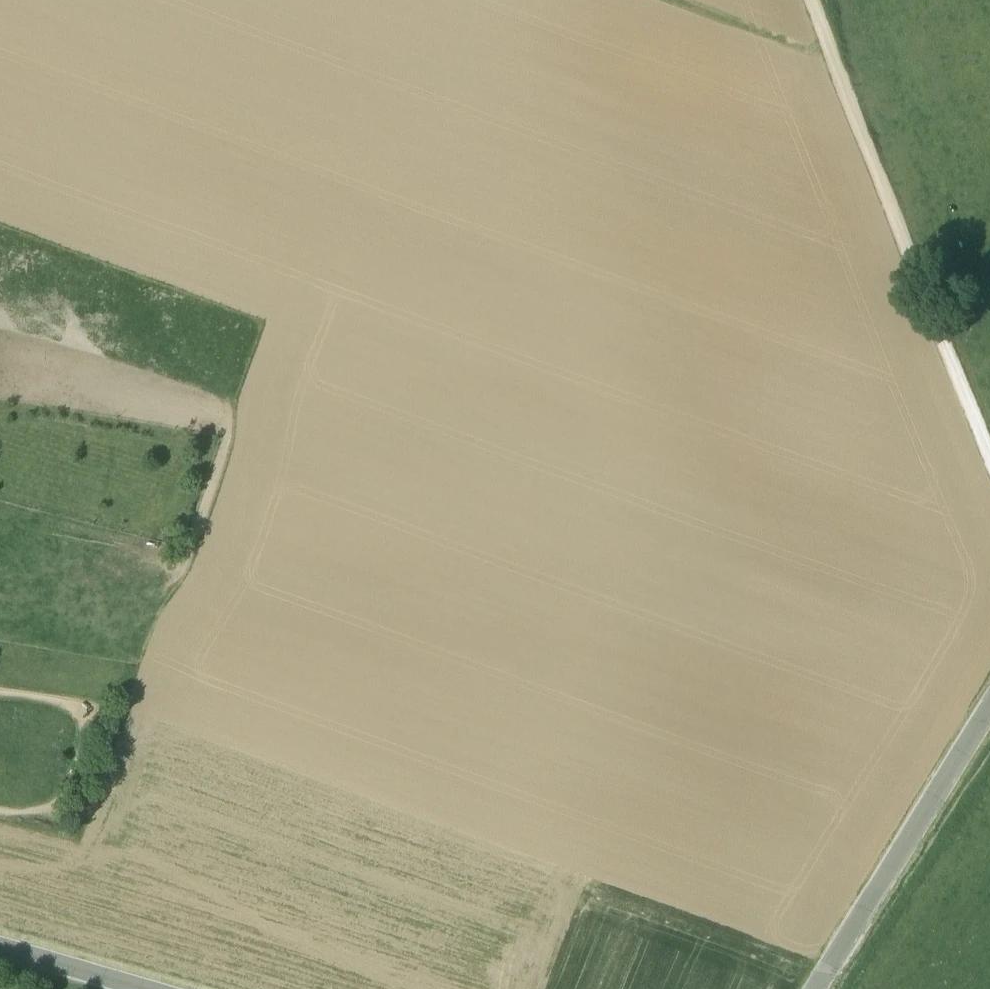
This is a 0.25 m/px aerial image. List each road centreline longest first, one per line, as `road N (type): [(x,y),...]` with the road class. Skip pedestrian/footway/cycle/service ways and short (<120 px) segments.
road 1 (track): [(810,0),(989,464)]
road 2 (tertiary): [(989,707),(815,988)]
road 3 (track): [(839,71),(649,0)]
road 4 (tertiary): [(141,988),(0,947)]

